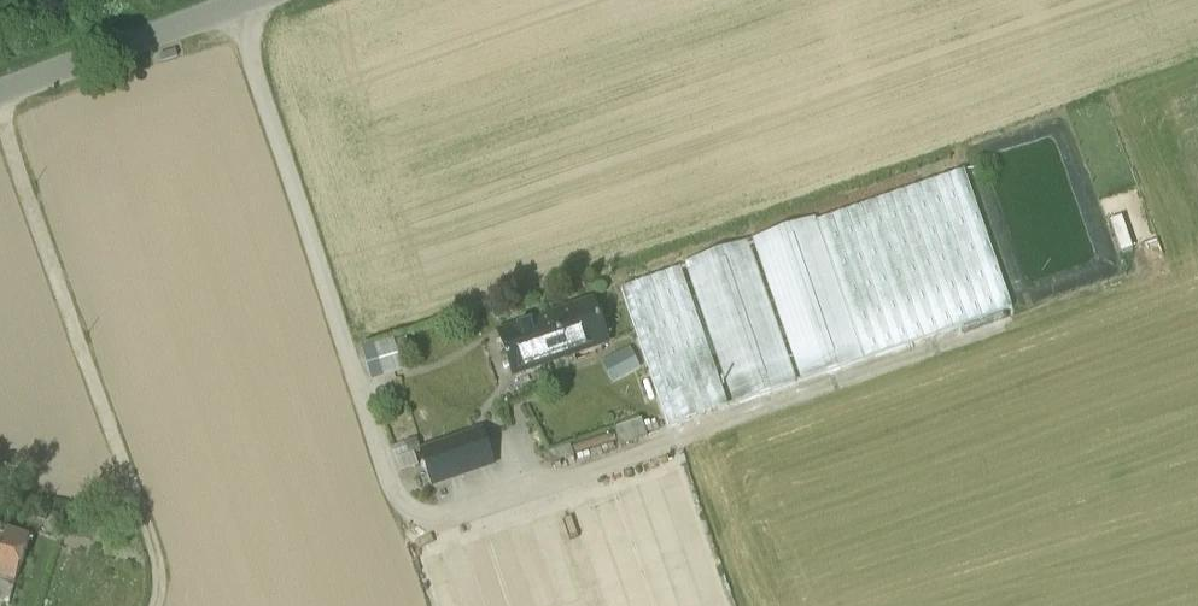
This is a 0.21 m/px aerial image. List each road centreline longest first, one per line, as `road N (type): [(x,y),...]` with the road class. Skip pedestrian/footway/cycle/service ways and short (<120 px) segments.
road 1 (unclassified): [(269,0),(0,96)]

